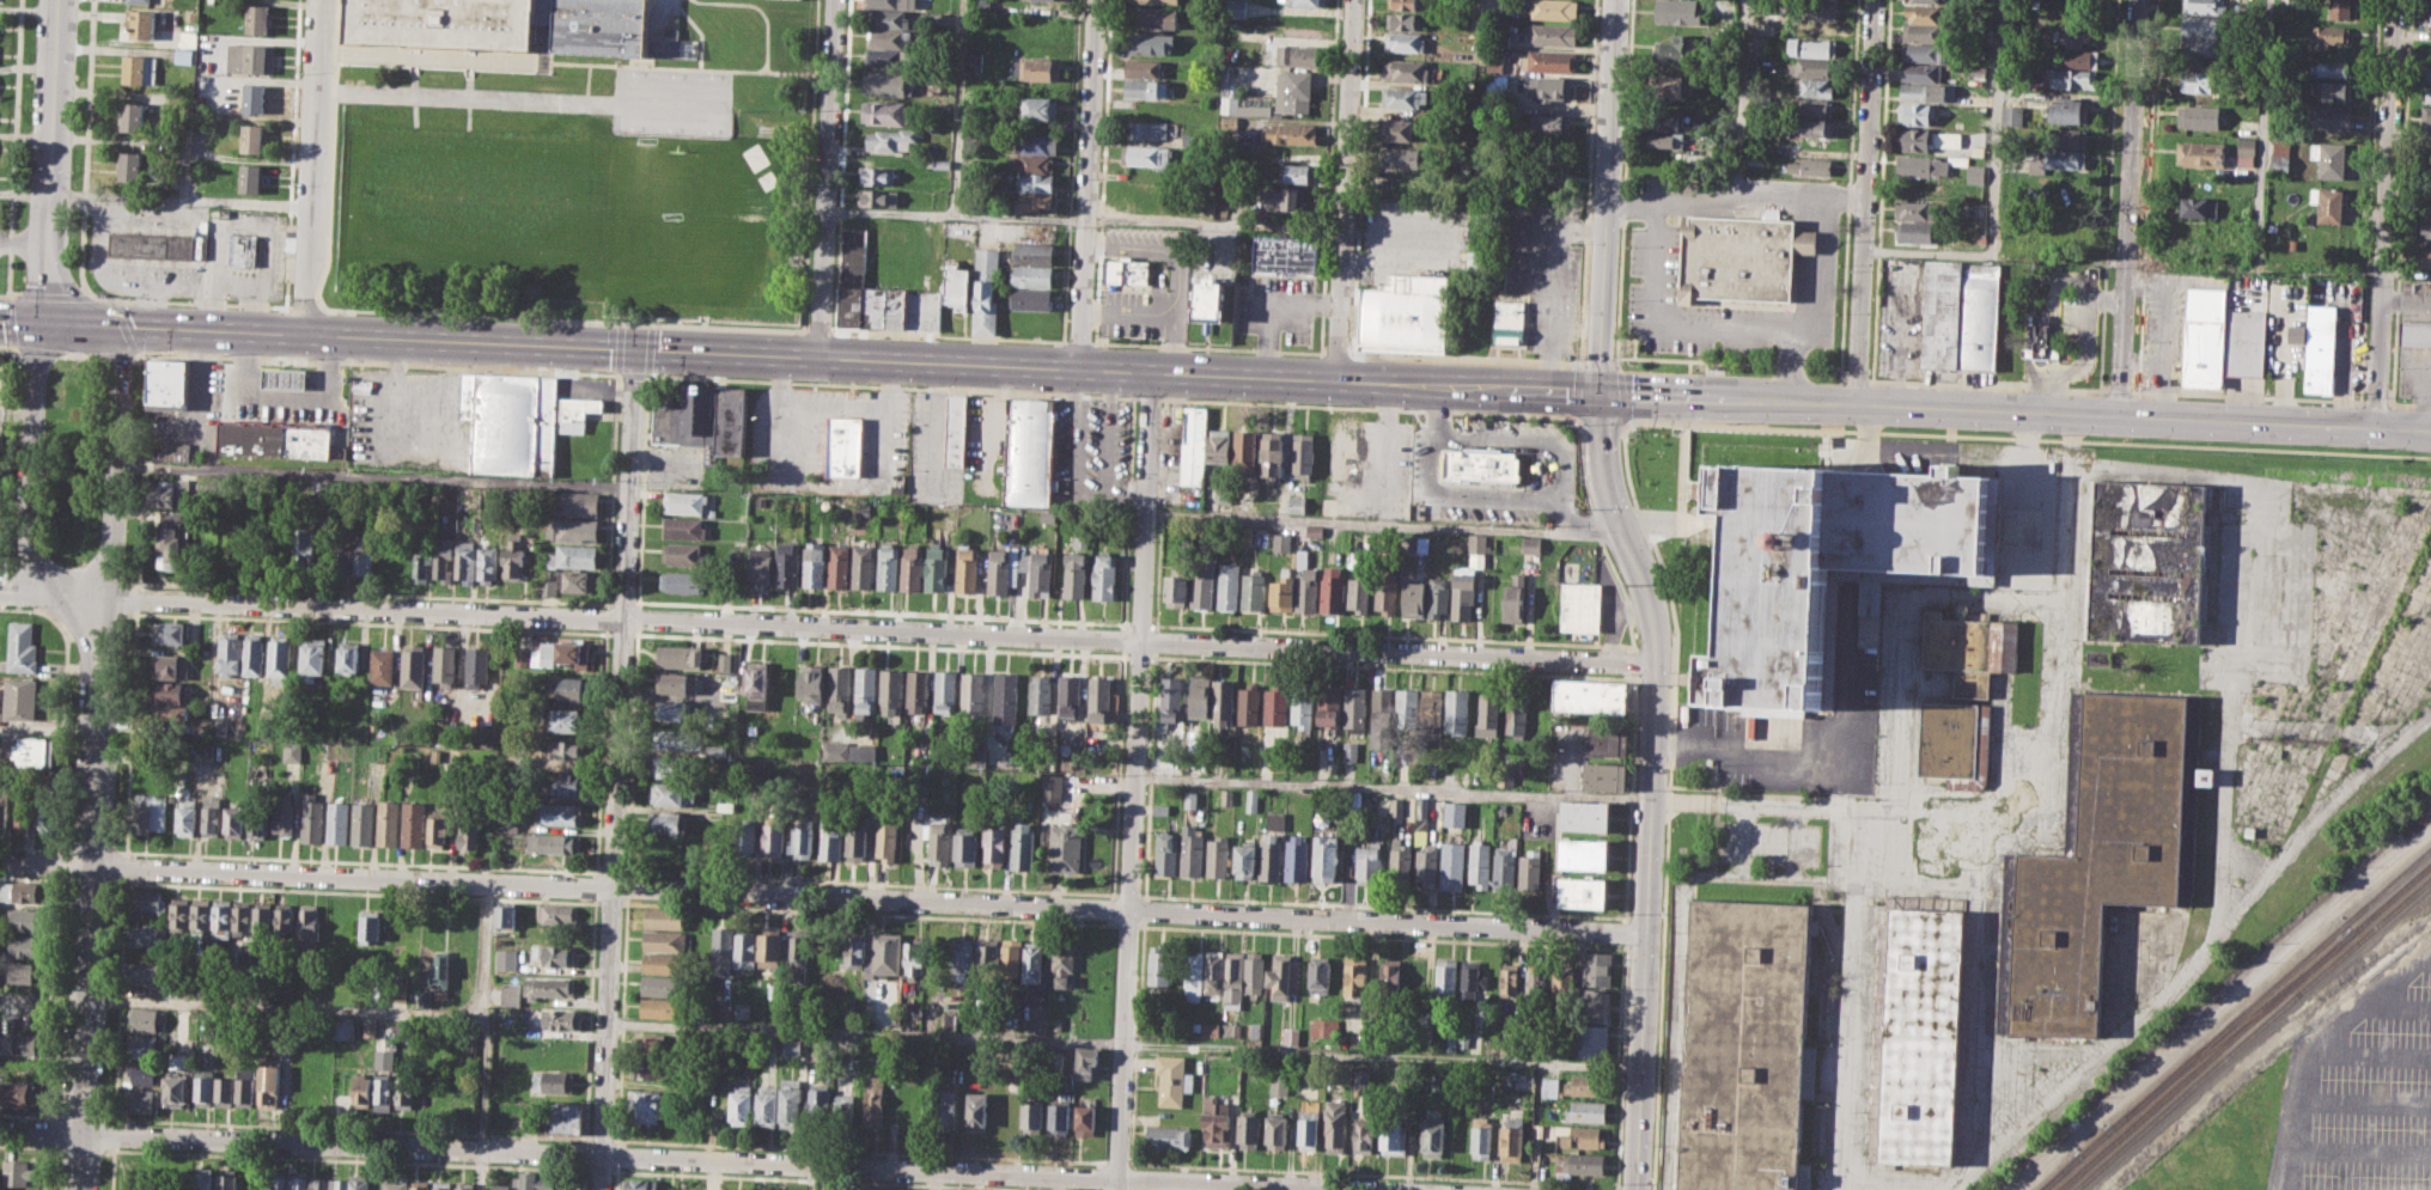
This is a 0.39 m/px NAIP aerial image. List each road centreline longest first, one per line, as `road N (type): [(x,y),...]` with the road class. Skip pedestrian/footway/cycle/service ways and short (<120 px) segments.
road 1 (primary): [(38,324),(2430,431)]
road 2 (residential): [(0,588),(1662,666)]
road 3 (residential): [(0,860),(1651,929)]
road 4 (residential): [(0,1132),(1404,1189)]
road 5 (residential): [(636,347),(600,1189)]
road 6 (residential): [(1115,1189),(1153,373)]
road 7 (secondary): [(1600,395),(1606,478),(1645,576),(1662,666),(1641,1189)]
road 8 (residential): [(2073,415),(2053,818),(1656,799)]
road 9 (tertiary): [(85,597),(96,663),(80,1189)]
road 10 (residential): [(2394,0),(2375,428)]
road 11 (residential): [(2138,0),(2119,417)]
road 12 (residential): [(1872,0),(1856,403)]
road 13 (tertiary): [(1617,0),(1600,395)]
road 14 (residential): [(1351,0),(1334,383)]
road 15 (residential): [(1094,0),(1077,368)]
road 16 (residential): [(818,356),(835,0)]
road 17 (residential): [(305,334),(319,0)]
road 18 (tertiary): [(60,0),(38,324)]
road 19 (tertiary): [(38,324),(29,539),(50,579),(85,597)]
road 20 (tertiary): [(85,597),(110,553),(114,527),(120,328)]

